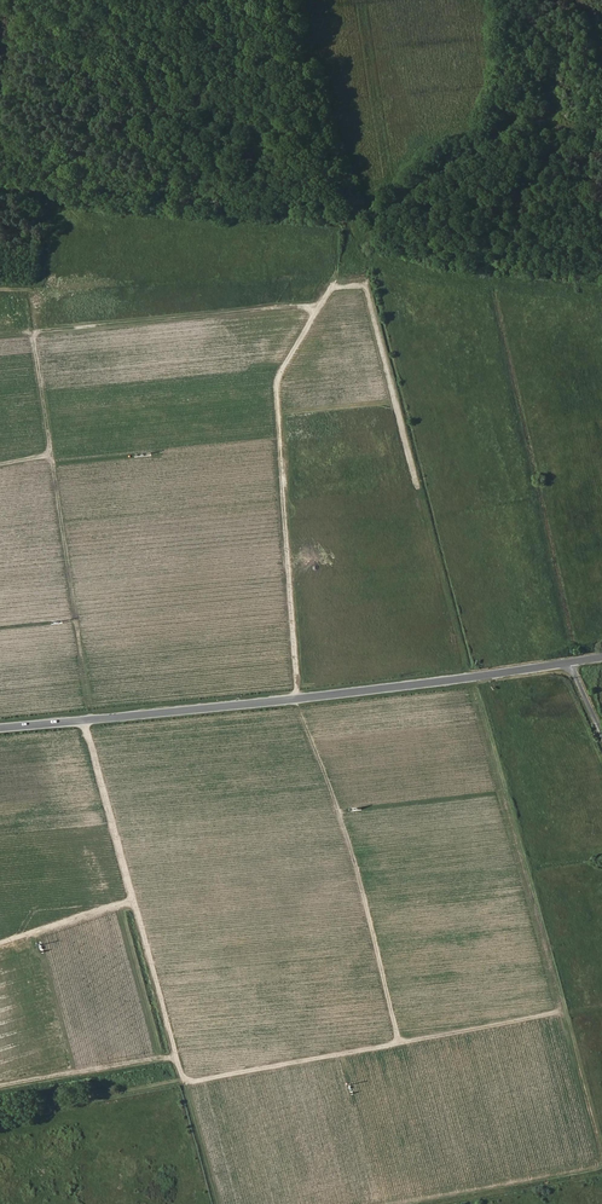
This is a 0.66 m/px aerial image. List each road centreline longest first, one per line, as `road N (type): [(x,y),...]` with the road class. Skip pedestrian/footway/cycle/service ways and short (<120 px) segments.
road 1 (tertiary): [(0,726),(570,662)]

